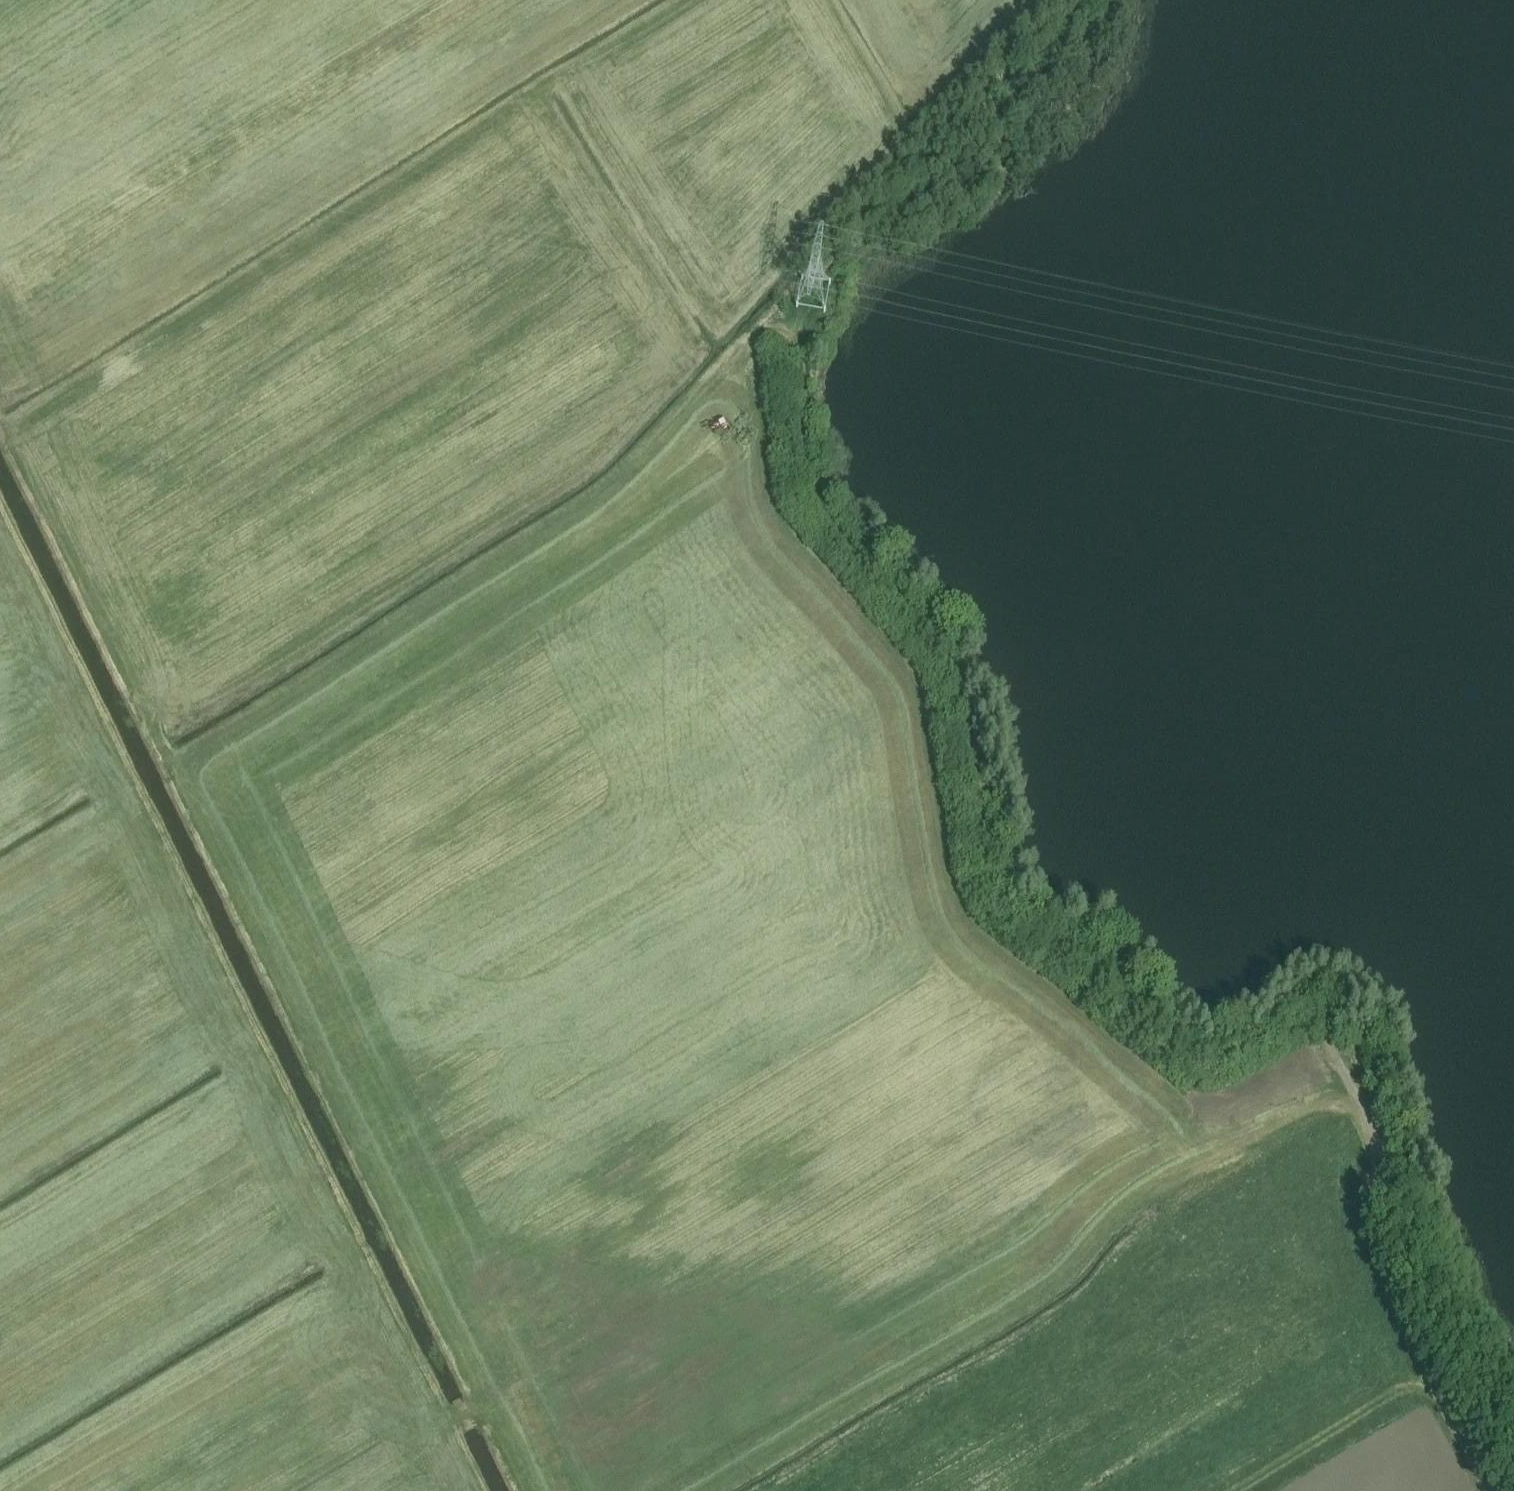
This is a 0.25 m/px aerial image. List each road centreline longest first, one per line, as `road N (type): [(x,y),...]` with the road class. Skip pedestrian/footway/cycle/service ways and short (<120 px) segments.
road 1 (track): [(1487,1490),(1360,1227),(1381,1136),(1332,1043)]

